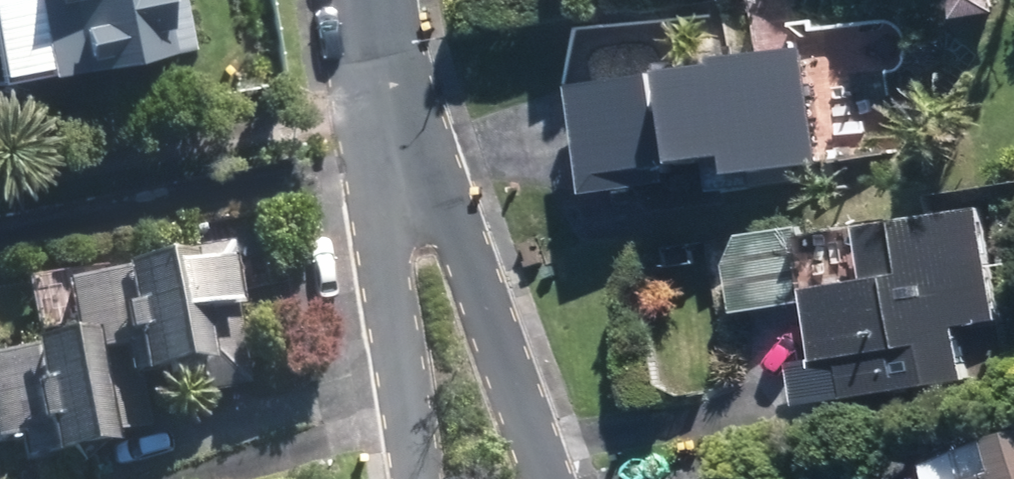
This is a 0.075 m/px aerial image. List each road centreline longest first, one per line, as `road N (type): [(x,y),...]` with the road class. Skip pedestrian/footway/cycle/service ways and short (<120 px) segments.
road 1 (residential): [(543,478),(451,224),(406,158)]
road 2 (residential): [(406,158),(384,239),(413,478)]
road 3 (residential): [(406,158),(385,0)]

